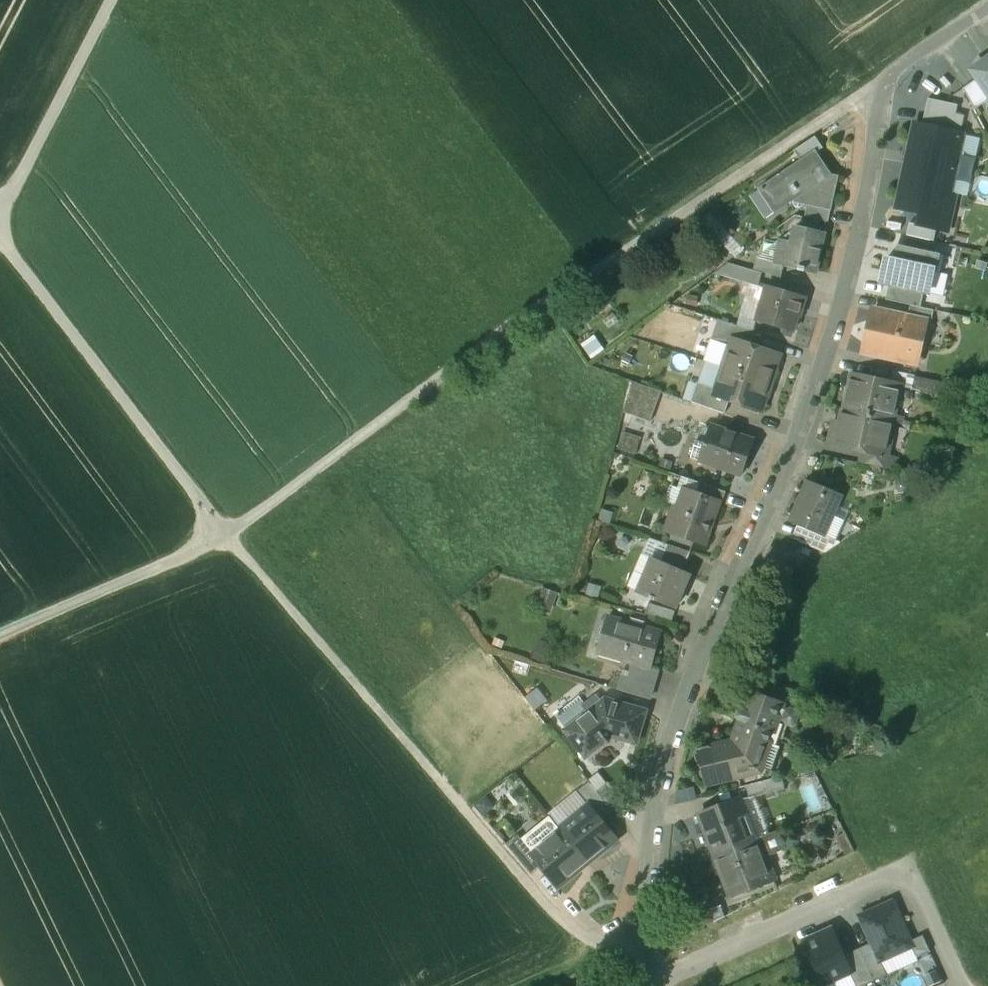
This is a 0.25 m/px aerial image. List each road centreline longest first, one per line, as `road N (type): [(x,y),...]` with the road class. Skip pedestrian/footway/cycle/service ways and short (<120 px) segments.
road 1 (residential): [(987,9),(884,78),(847,279),(801,424),(670,734),(650,834),(651,979)]
road 2 (track): [(884,78),(526,320),(226,539),(0,634)]
road 3 (track): [(647,950),(630,954),(582,938),(530,889),(226,539),(0,247)]
road 4 (residential): [(651,979),(877,883),(903,885),(925,899),(964,985)]
road 5 (track): [(0,209),(113,0)]

